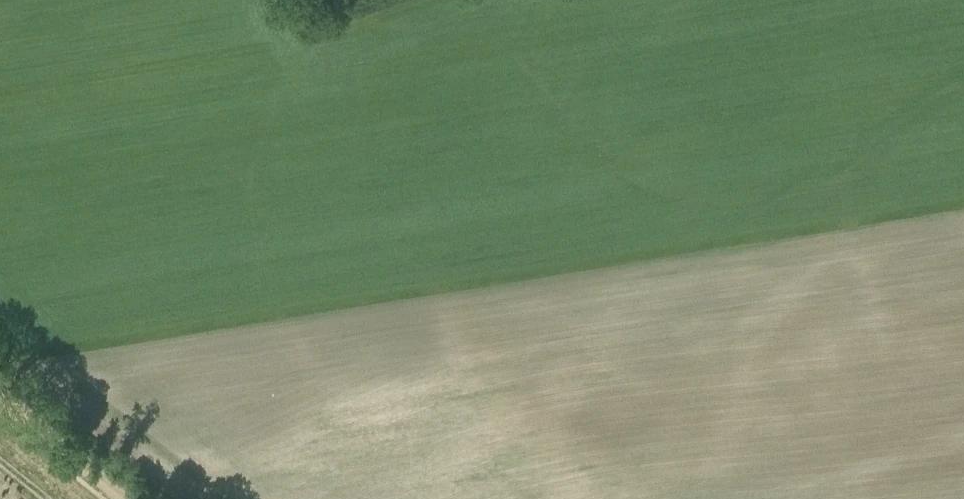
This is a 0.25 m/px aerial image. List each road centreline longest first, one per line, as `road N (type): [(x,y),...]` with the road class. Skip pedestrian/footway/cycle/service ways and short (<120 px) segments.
road 1 (track): [(0,399),(127,498)]

